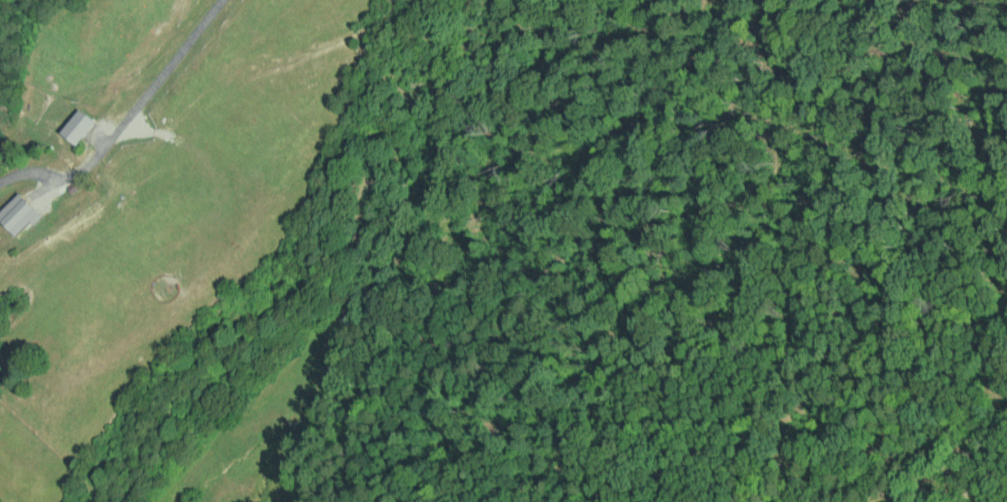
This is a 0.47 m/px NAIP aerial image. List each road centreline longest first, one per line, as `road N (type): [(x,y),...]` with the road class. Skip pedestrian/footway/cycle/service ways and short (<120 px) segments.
road 1 (residential): [(138,0),(30,186),(0,222)]

